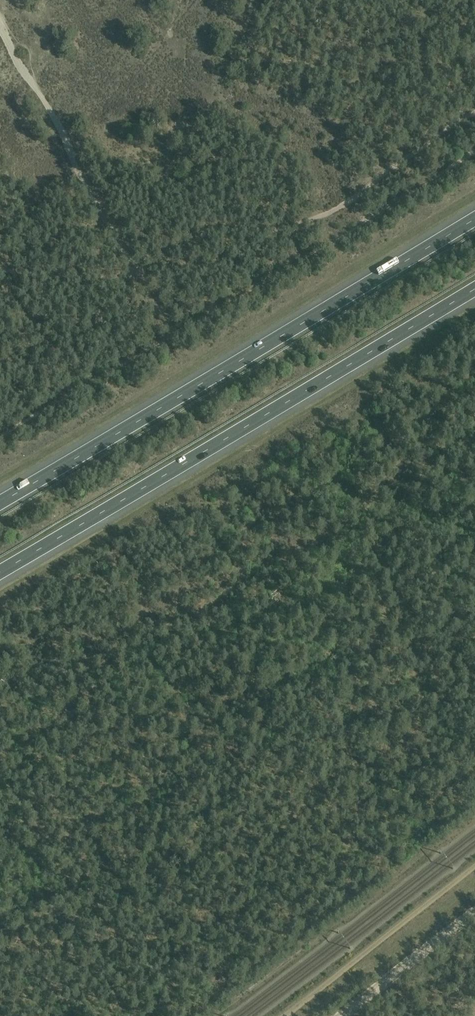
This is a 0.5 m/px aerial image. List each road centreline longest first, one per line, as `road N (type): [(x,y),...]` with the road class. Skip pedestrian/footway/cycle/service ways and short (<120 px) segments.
road 1 (motorway): [(474,219),(0,502)]
road 2 (motorway): [(0,572),(474,290)]
road 3 (track): [(474,113),(347,203),(304,224),(206,235),(138,276),(0,270)]
road 4 (track): [(138,276),(0,22)]
road 5 (track): [(285,1015),(474,867)]
road 6 (track): [(340,1015),(474,911)]

